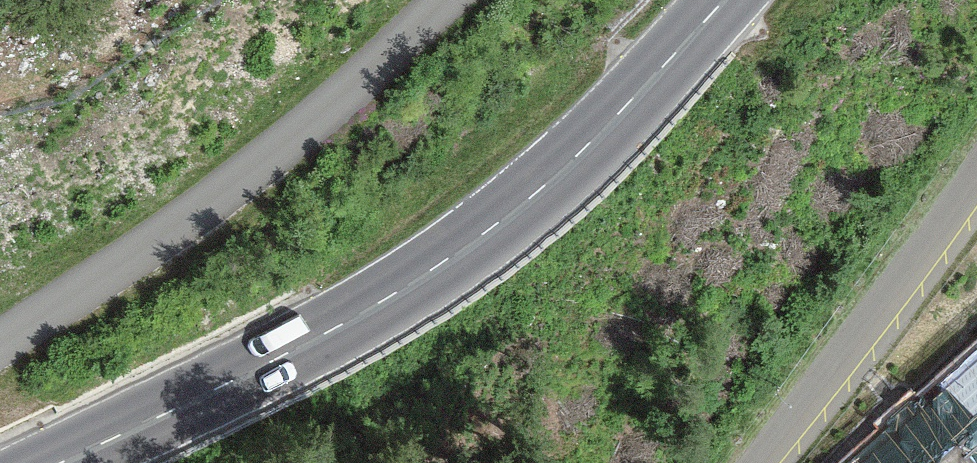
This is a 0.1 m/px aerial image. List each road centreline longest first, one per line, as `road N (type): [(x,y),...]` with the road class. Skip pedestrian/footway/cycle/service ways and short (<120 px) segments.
road 1 (secondary): [(45,462),(309,340),(466,240),(582,140),(719,0)]
road 2 (unclassified): [(444,0),(233,191),(0,343)]
road 3 (tertiary): [(976,174),(757,462)]

